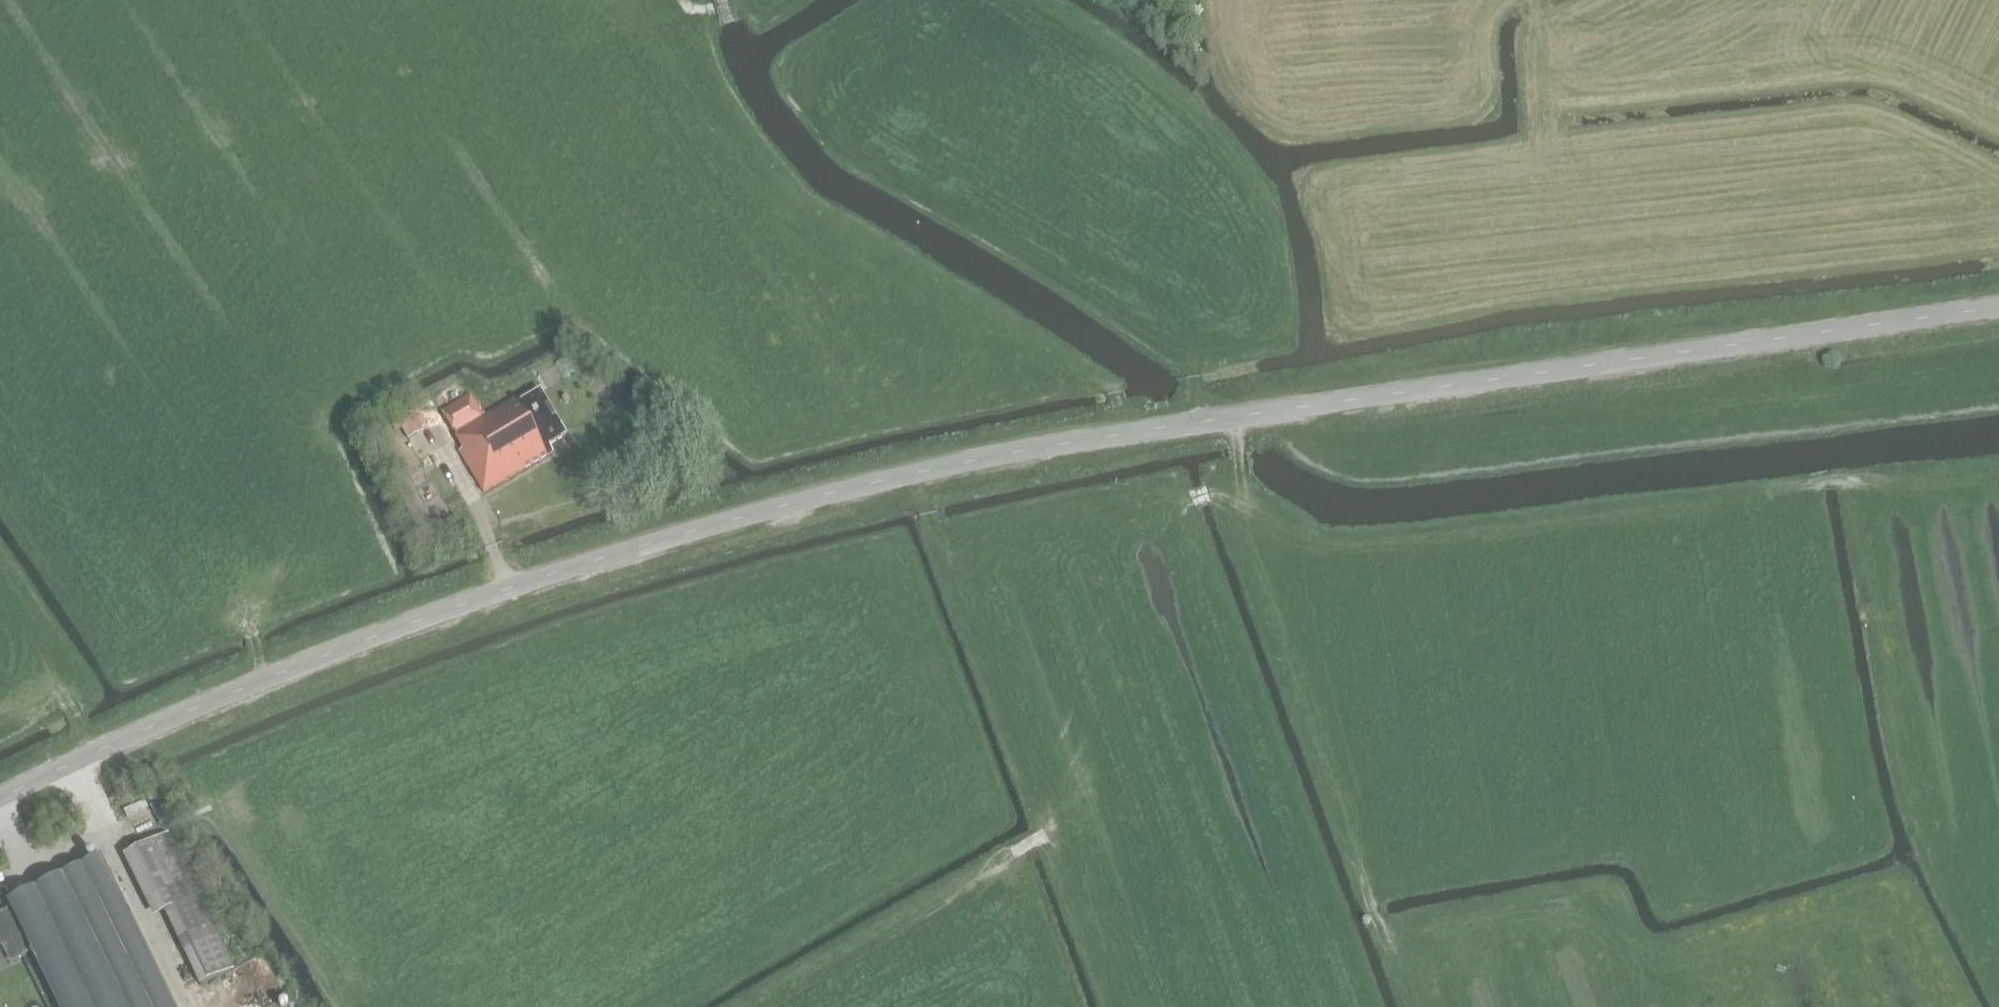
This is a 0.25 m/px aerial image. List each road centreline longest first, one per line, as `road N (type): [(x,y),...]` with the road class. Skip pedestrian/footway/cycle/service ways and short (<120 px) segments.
road 1 (secondary): [(0,788),(140,724),(584,558),(930,461),(1998,305)]

